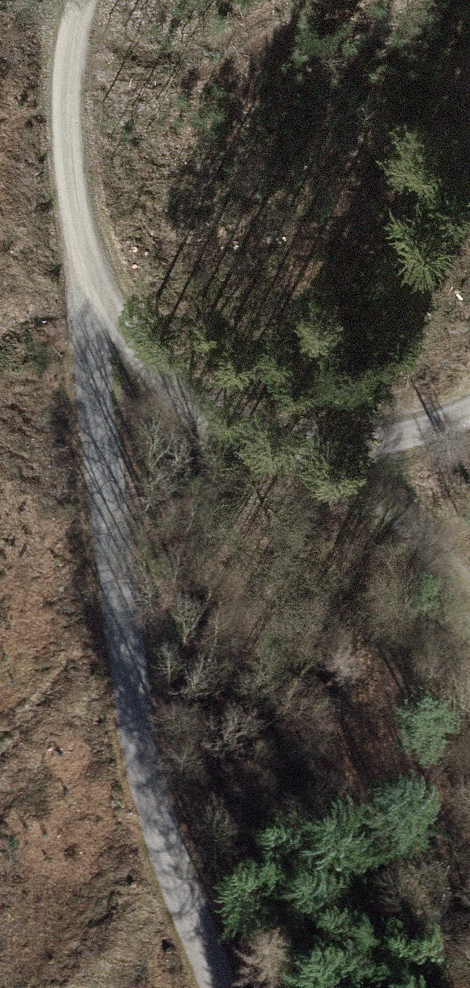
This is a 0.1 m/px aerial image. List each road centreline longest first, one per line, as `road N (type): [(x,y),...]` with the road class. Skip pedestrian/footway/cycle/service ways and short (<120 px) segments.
road 1 (track): [(220,987),(144,761),(80,265)]
road 2 (track): [(80,265),(149,370),(211,416),(350,469),(408,516),(469,592)]
road 3 (track): [(80,0),(65,76),(80,265)]
road 4 (track): [(314,452),(384,440),(469,409)]

